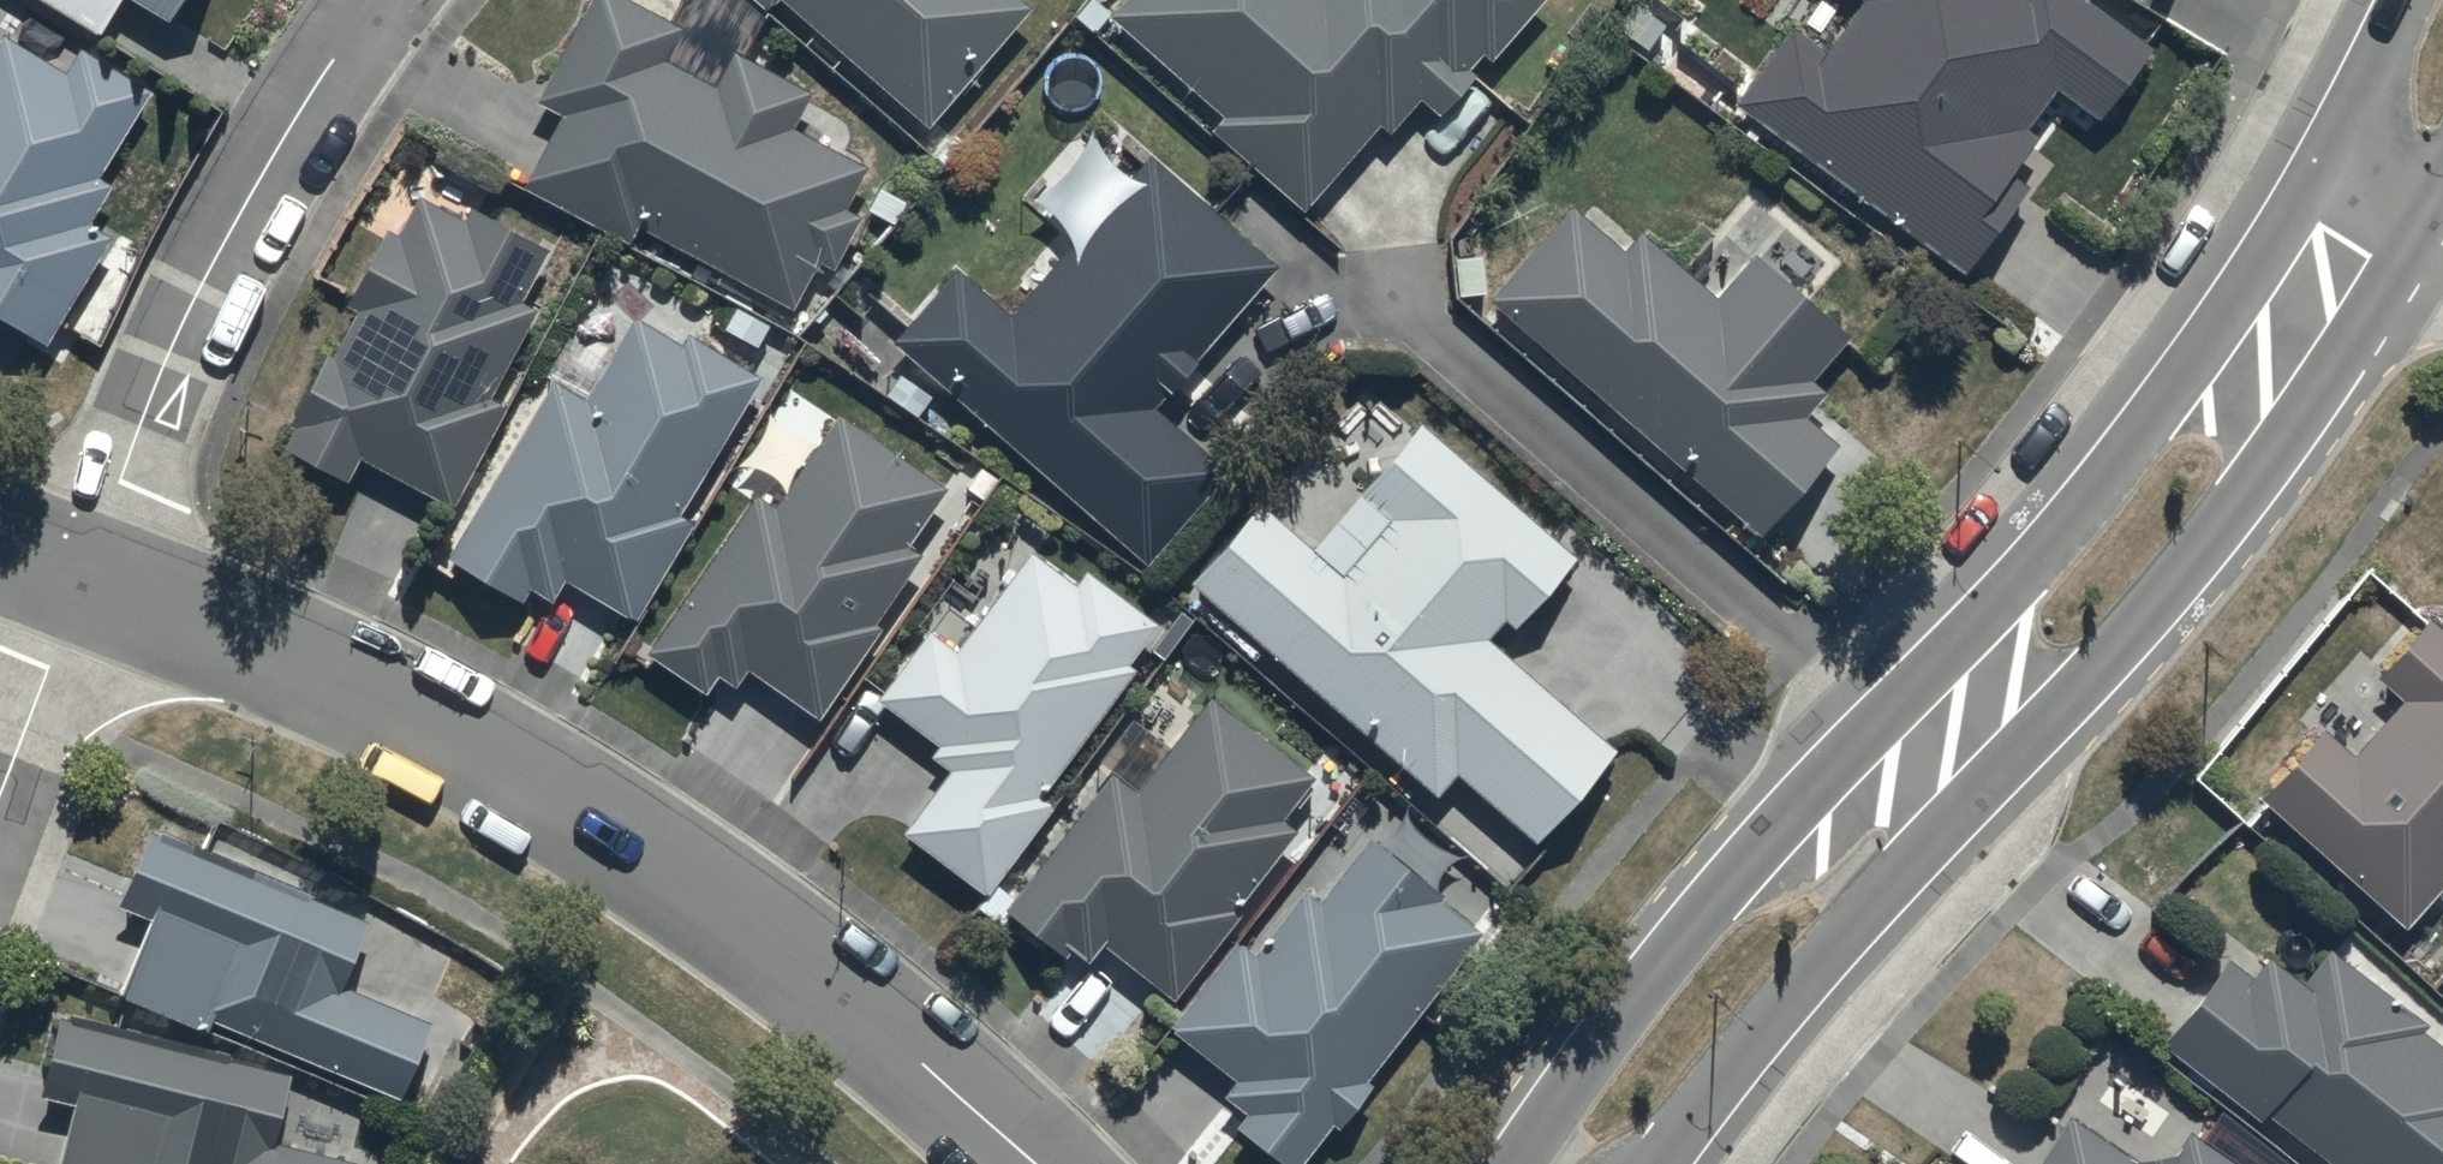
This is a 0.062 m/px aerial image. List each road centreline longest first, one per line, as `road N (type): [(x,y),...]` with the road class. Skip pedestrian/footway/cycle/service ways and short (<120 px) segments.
road 1 (tertiary): [(1518,1163),(1652,977),(1780,828),(2059,535),(2192,364),(2330,147)]
road 2 (tertiary): [(2425,232),(2287,449),(2158,605),(1854,921),(1658,1163)]
road 3 (residential): [(1035,1163),(830,989),(647,852),(466,744),(301,667),(77,584)]
road 4 (residential): [(77,584),(217,255),(327,68),(383,0)]
road 5 (residential): [(0,806),(77,584)]
road 6 (tertiary): [(2330,147),(2400,0)]
road 7 (residential): [(2425,232),(2330,147)]

